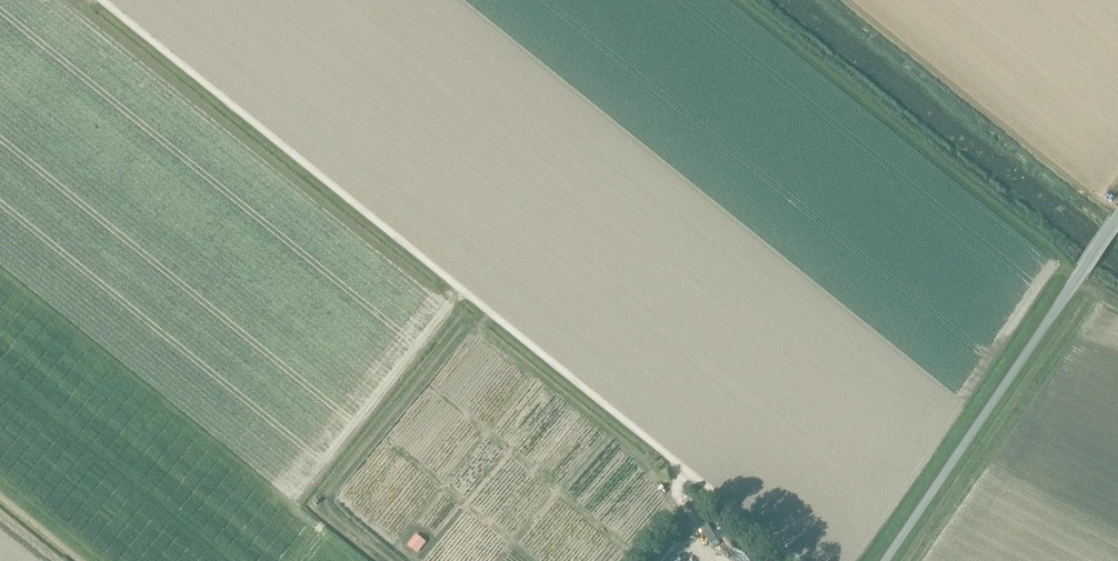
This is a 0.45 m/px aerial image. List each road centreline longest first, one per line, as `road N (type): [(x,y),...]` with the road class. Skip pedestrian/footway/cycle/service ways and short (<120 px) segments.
road 1 (unclassified): [(886,560),(1117,220)]

